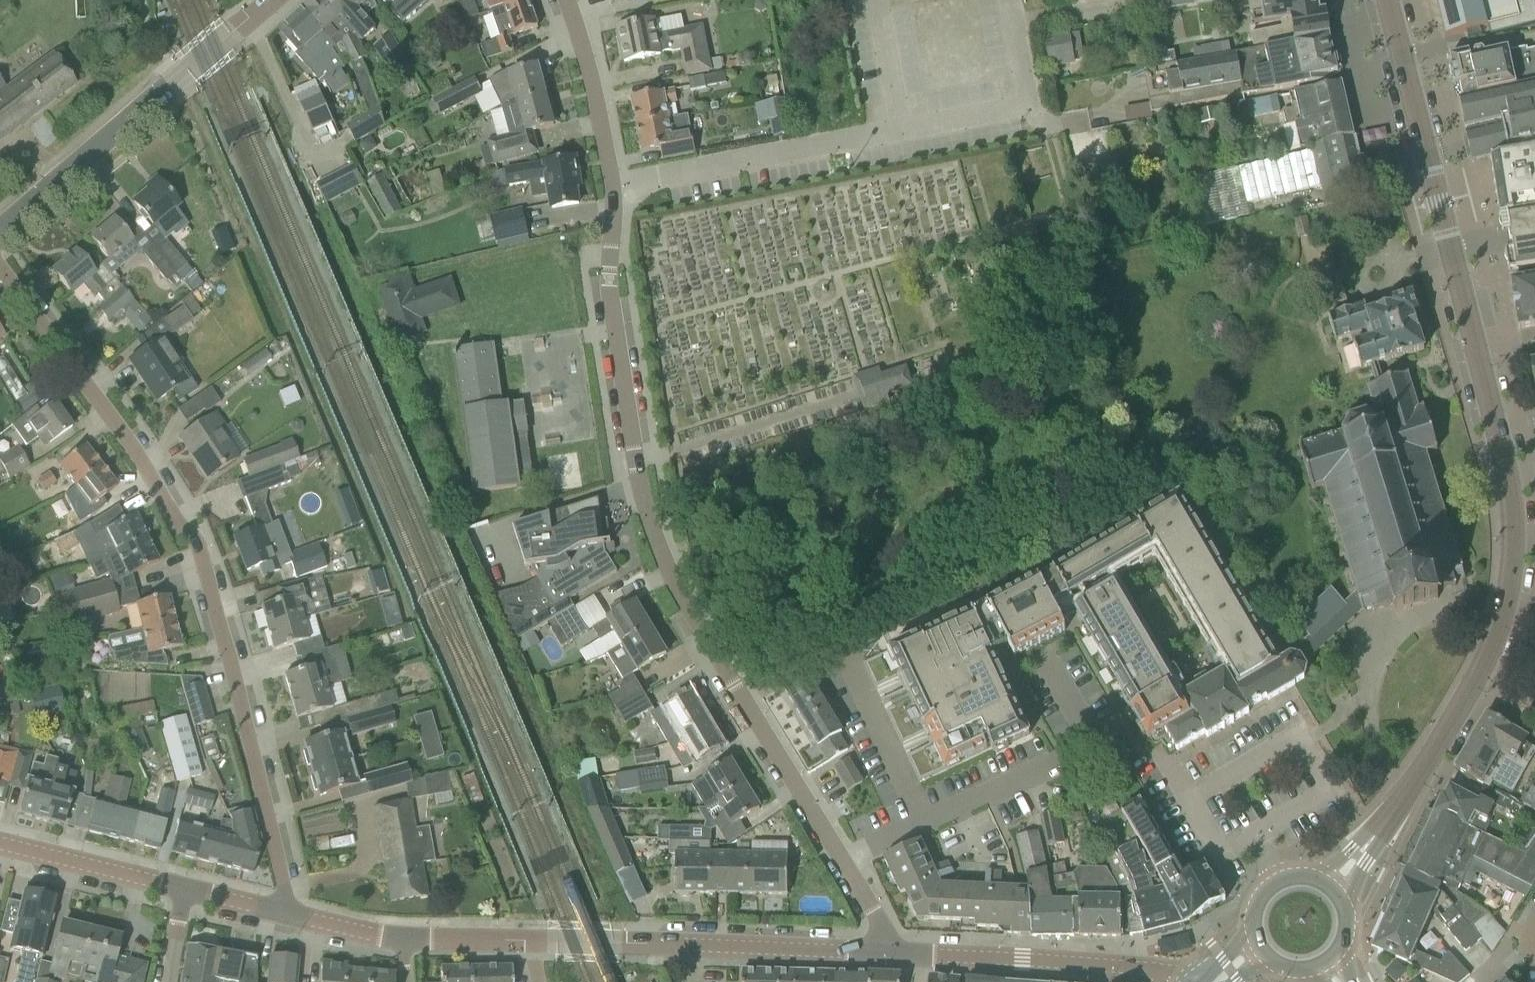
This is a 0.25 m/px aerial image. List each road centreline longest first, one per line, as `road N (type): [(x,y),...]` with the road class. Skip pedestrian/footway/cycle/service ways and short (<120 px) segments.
road 1 (residential): [(842,861),(678,588),(655,534),(609,282),(613,190),(565,0)]
road 2 (residential): [(281,912),(284,889),(196,542),(0,270)]
road 3 (tertiary): [(1397,811),(1489,654),(1513,559),(1508,476),(1450,253)]
road 4 (residential): [(0,229),(270,0)]
road 5 (tertiary): [(880,953),(531,942)]
road 6 (tertiary): [(1174,981),(1155,972),(880,953)]
road 7 (residential): [(842,861),(1090,742)]
road 8 (tertiary): [(1450,253),(1402,59)]
road 9 (tertiary): [(184,890),(0,844)]
road 10 (residential): [(1402,59),(1534,39)]
road 11 (tertiary): [(531,942),(402,937)]
road 12 (tertiary): [(402,937),(281,912)]

